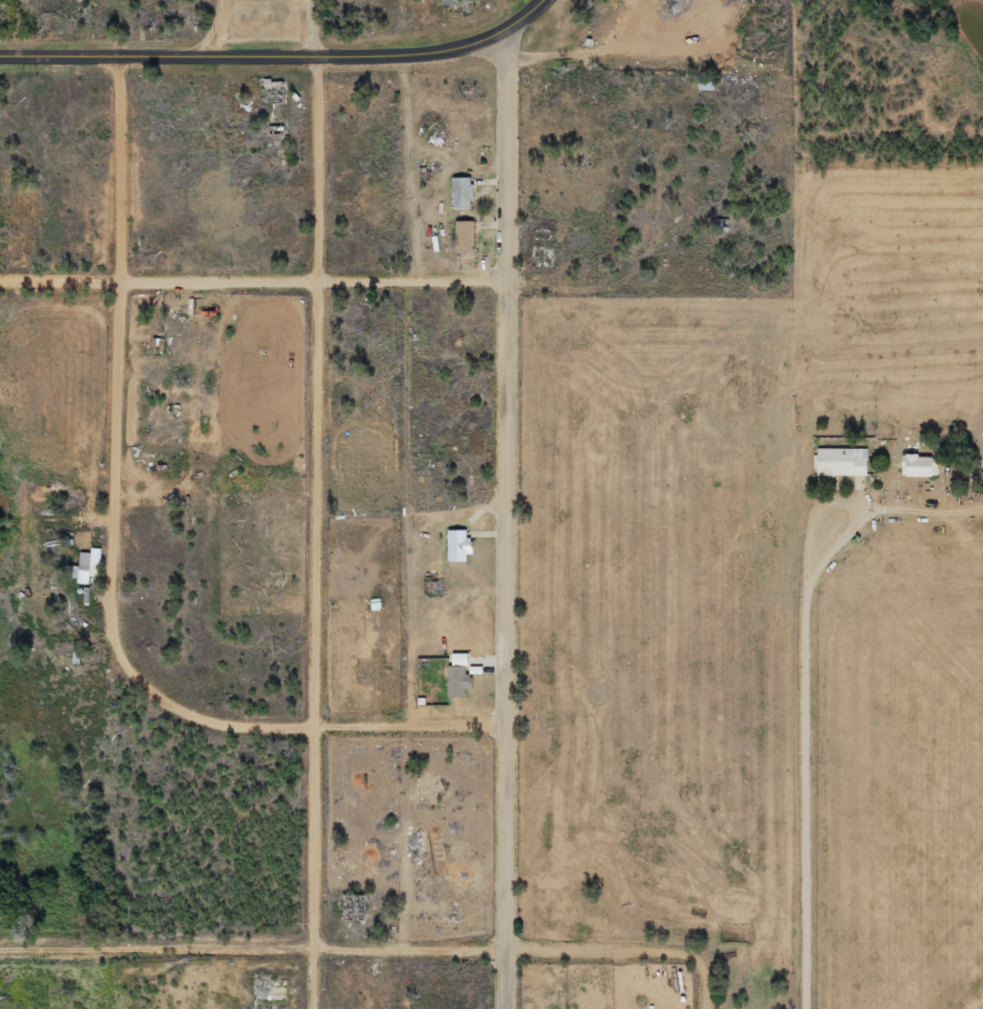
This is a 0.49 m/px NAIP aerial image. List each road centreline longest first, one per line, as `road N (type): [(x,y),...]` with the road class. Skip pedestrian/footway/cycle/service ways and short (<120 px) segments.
road 1 (residential): [(510,1008),(513,283),(504,0)]
road 2 (residential): [(315,1008),(321,284),(314,0)]
road 3 (residential): [(685,957),(0,950)]
road 4 (residential): [(164,698),(128,662),(120,624),(122,57)]
road 5 (residential): [(643,300),(513,283),(0,283)]
road 6 (residential): [(811,1008),(817,620),(832,568),(982,528)]
road 7 (secondary): [(501,34),(413,56),(0,56)]
road 8 (residential): [(164,698),(214,726),(512,725)]
road 9 (residential): [(832,568),(827,553),(766,527),(513,528)]

